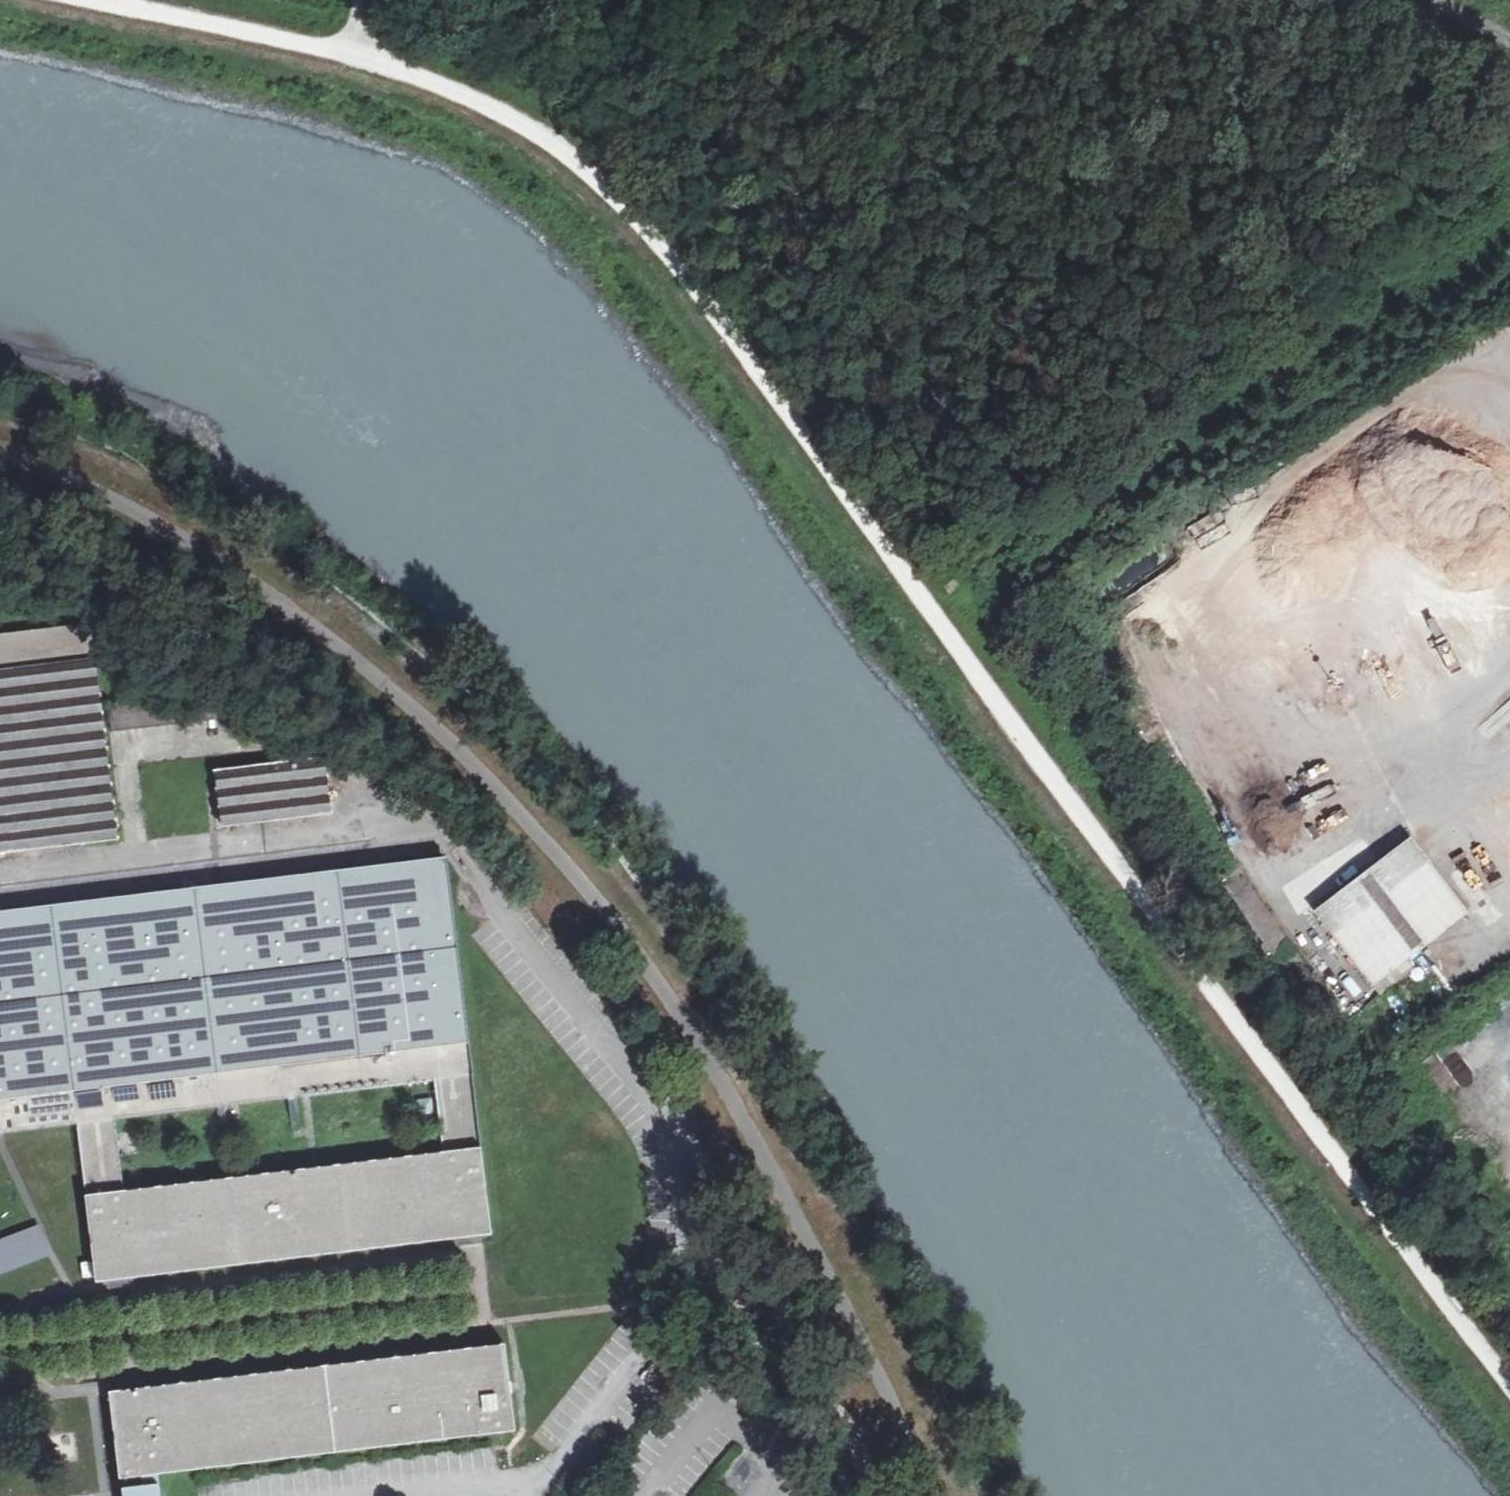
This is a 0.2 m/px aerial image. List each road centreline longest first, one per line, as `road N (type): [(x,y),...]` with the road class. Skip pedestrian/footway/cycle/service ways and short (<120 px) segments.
road 1 (unclassified): [(1370,0),(1509,78)]

